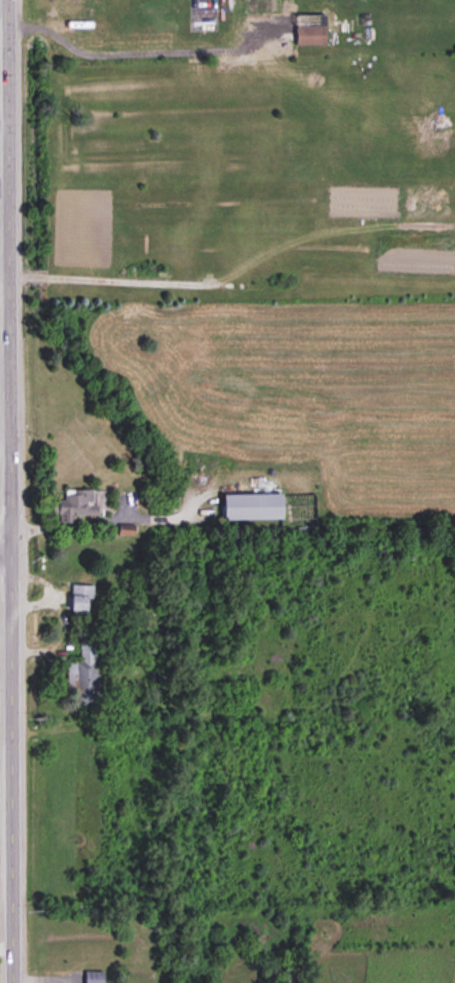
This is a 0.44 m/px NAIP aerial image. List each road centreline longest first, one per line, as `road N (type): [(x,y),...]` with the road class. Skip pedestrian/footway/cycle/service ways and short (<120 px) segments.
road 1 (tertiary): [(11,982),(10,0)]

